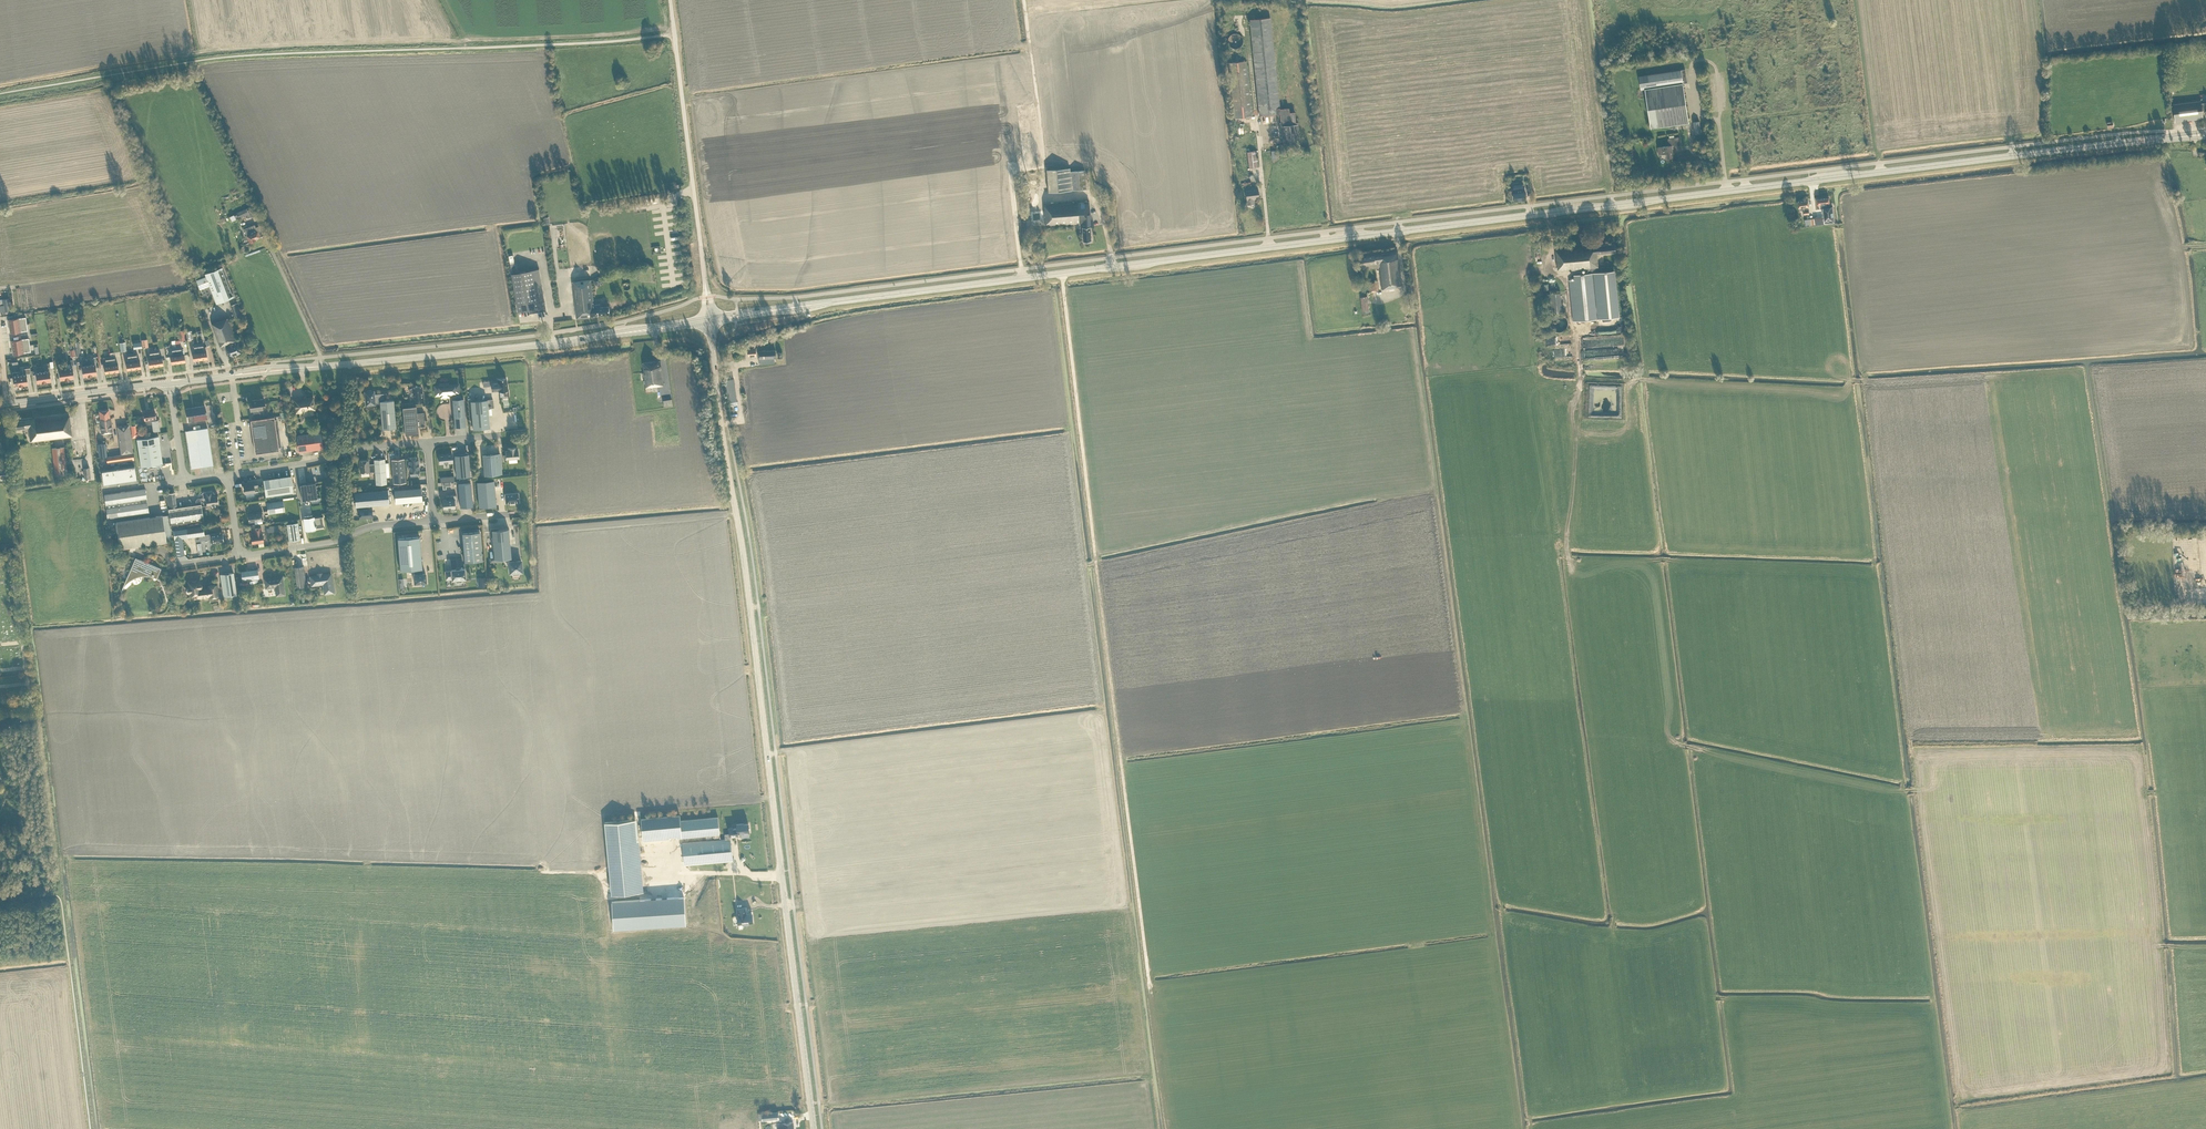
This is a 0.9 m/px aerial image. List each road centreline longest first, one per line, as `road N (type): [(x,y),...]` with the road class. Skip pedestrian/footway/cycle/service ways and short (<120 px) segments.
road 1 (primary): [(829,302),(2190,135)]
road 2 (unclassified): [(813,1128),(711,333)]
road 3 (track): [(1149,982),(1061,273)]
road 4 (unclassified): [(705,284),(670,0)]
road 5 (primary): [(321,366),(604,335)]
road 6 (unclassified): [(227,475),(428,441)]
road 7 (unclassified): [(239,556),(433,520)]
road 8 (primary): [(7,404),(170,383)]

